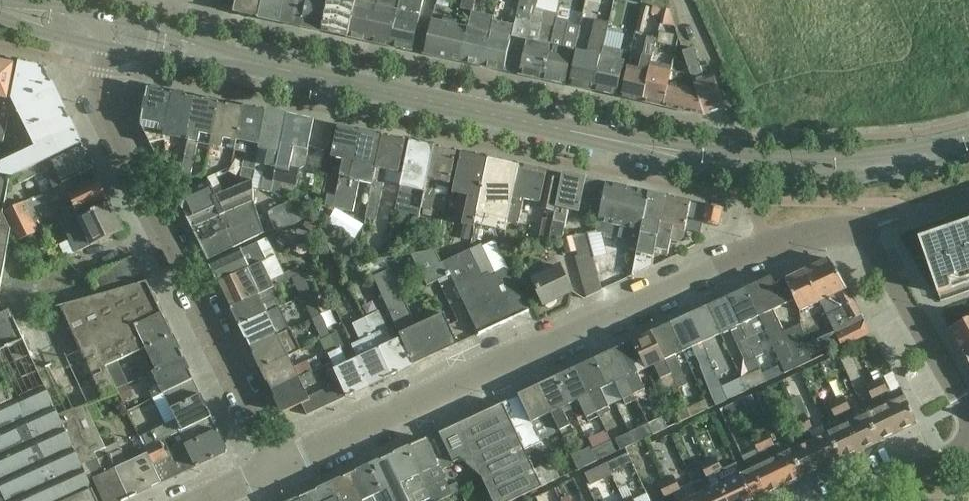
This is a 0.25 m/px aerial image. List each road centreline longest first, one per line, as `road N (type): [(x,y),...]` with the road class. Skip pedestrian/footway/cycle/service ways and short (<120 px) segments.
road 1 (residential): [(270,471),(765,243),(821,223),(859,223)]
road 2 (residential): [(270,471),(93,89),(103,37)]
road 3 (secondary): [(624,143),(201,58)]
road 4 (secondary): [(624,143),(721,174),(822,179),(968,156)]
road 5 (secondary): [(968,136),(808,160),(624,143)]
road 6 (residential): [(968,417),(877,232),(859,223)]
road 7 (residential): [(839,500),(968,439)]

